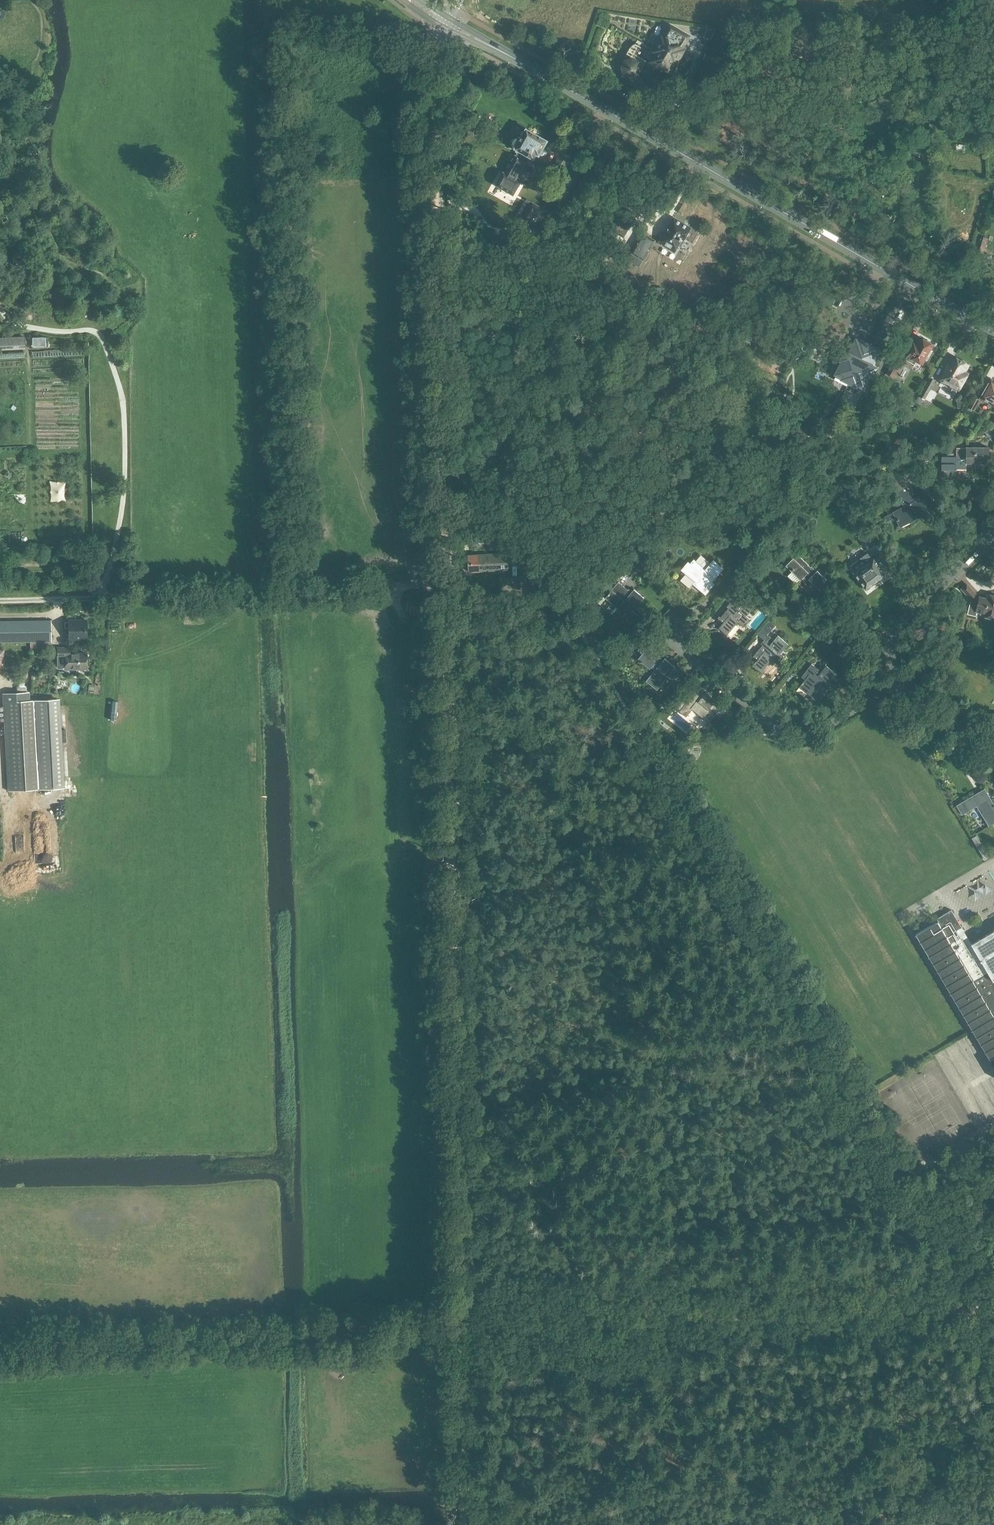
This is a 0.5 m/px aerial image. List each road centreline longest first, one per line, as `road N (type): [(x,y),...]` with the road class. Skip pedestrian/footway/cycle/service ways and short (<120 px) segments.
road 1 (track): [(655,753),(678,805),(978,1299)]
road 2 (tertiary): [(993,333),(444,19)]
road 3 (track): [(451,1326),(439,710)]
road 4 (track): [(442,584),(430,41),(444,19)]
road 5 (track): [(451,1326),(0,1344)]
road 6 (residential): [(880,682),(792,736),(660,623)]
road 7 (track): [(99,332),(126,412),(124,506),(104,583)]
road 8 (track): [(456,1524),(451,1326)]
road 9 (track): [(102,597),(297,591)]
road 10 (residential): [(880,682),(886,633),(993,535)]
road 11 (track): [(439,403),(531,560)]
road 12 (track): [(297,591),(442,584)]
road 13 (track): [(0,873),(9,841),(0,732)]
road 14 (residential): [(993,750),(880,682)]
road 15 (track): [(439,710),(442,584)]

